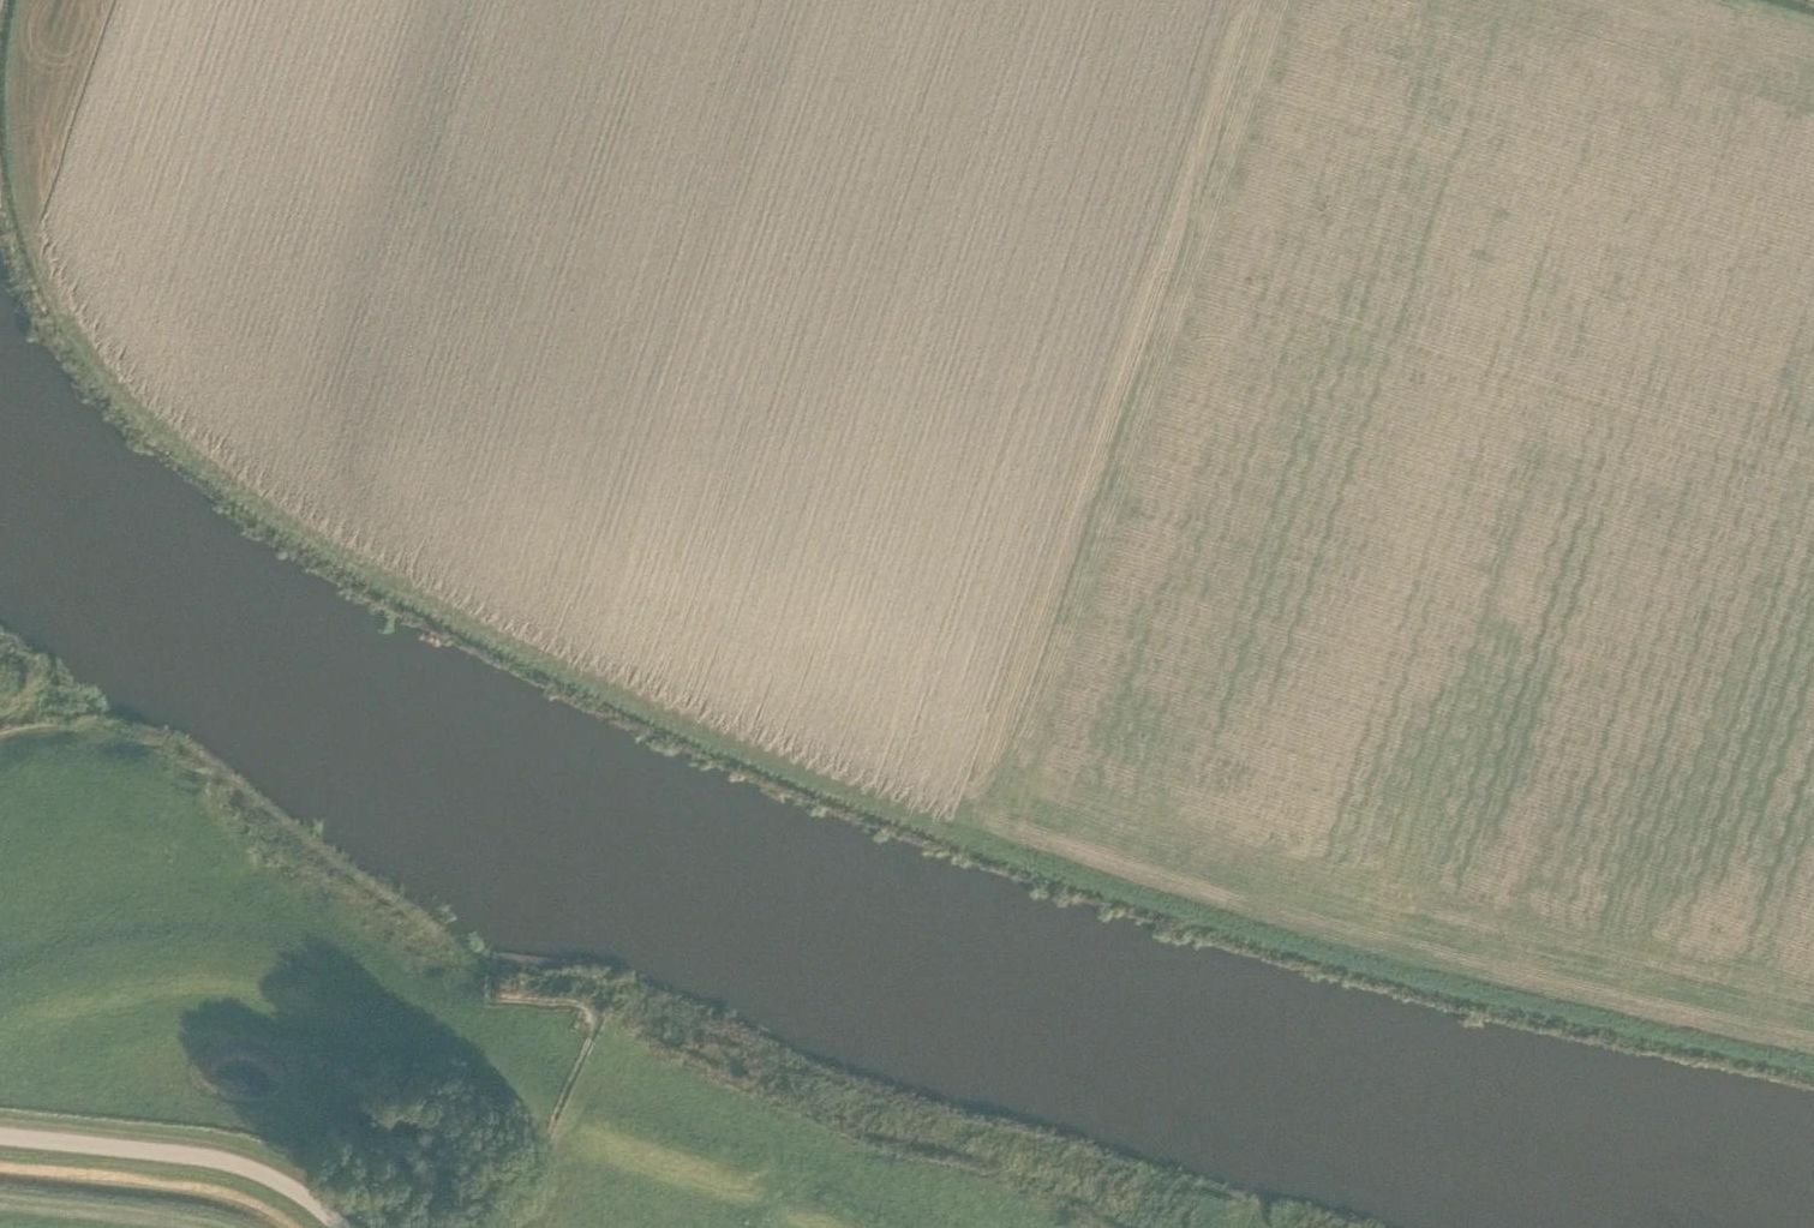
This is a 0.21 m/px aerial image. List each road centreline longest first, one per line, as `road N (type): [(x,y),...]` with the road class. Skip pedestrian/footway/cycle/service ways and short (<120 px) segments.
road 1 (unclassified): [(0,1135),(254,1166),(343,1227)]

